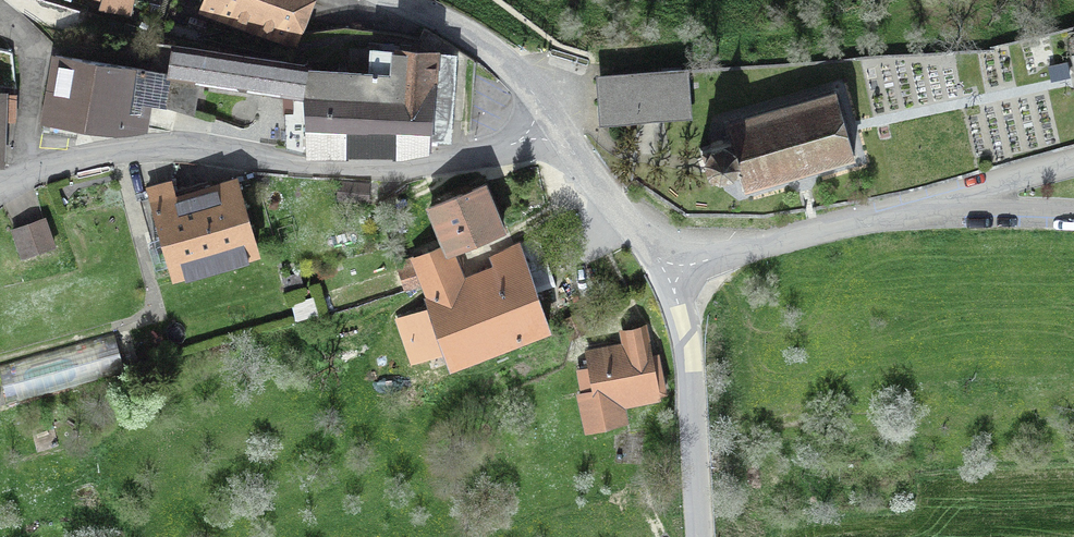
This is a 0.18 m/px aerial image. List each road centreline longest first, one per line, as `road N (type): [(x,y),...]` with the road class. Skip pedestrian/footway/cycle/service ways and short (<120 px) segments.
road 1 (residential): [(554,122),(512,143),(391,168),(294,168),(223,150),(149,148),(40,173)]
road 2 (residential): [(667,262),(765,246),(882,213),(945,208)]
road 3 (tertiary): [(702,536),(692,372),(667,262)]
road 4 (tertiary): [(554,122),(484,44),(403,0)]
road 5 (tertiary): [(667,262),(554,122)]
road 6 (residential): [(40,173),(34,74),(0,12)]
road 7 (residential): [(945,208),(1073,162)]
road 8 (residential): [(945,208),(1073,213)]

